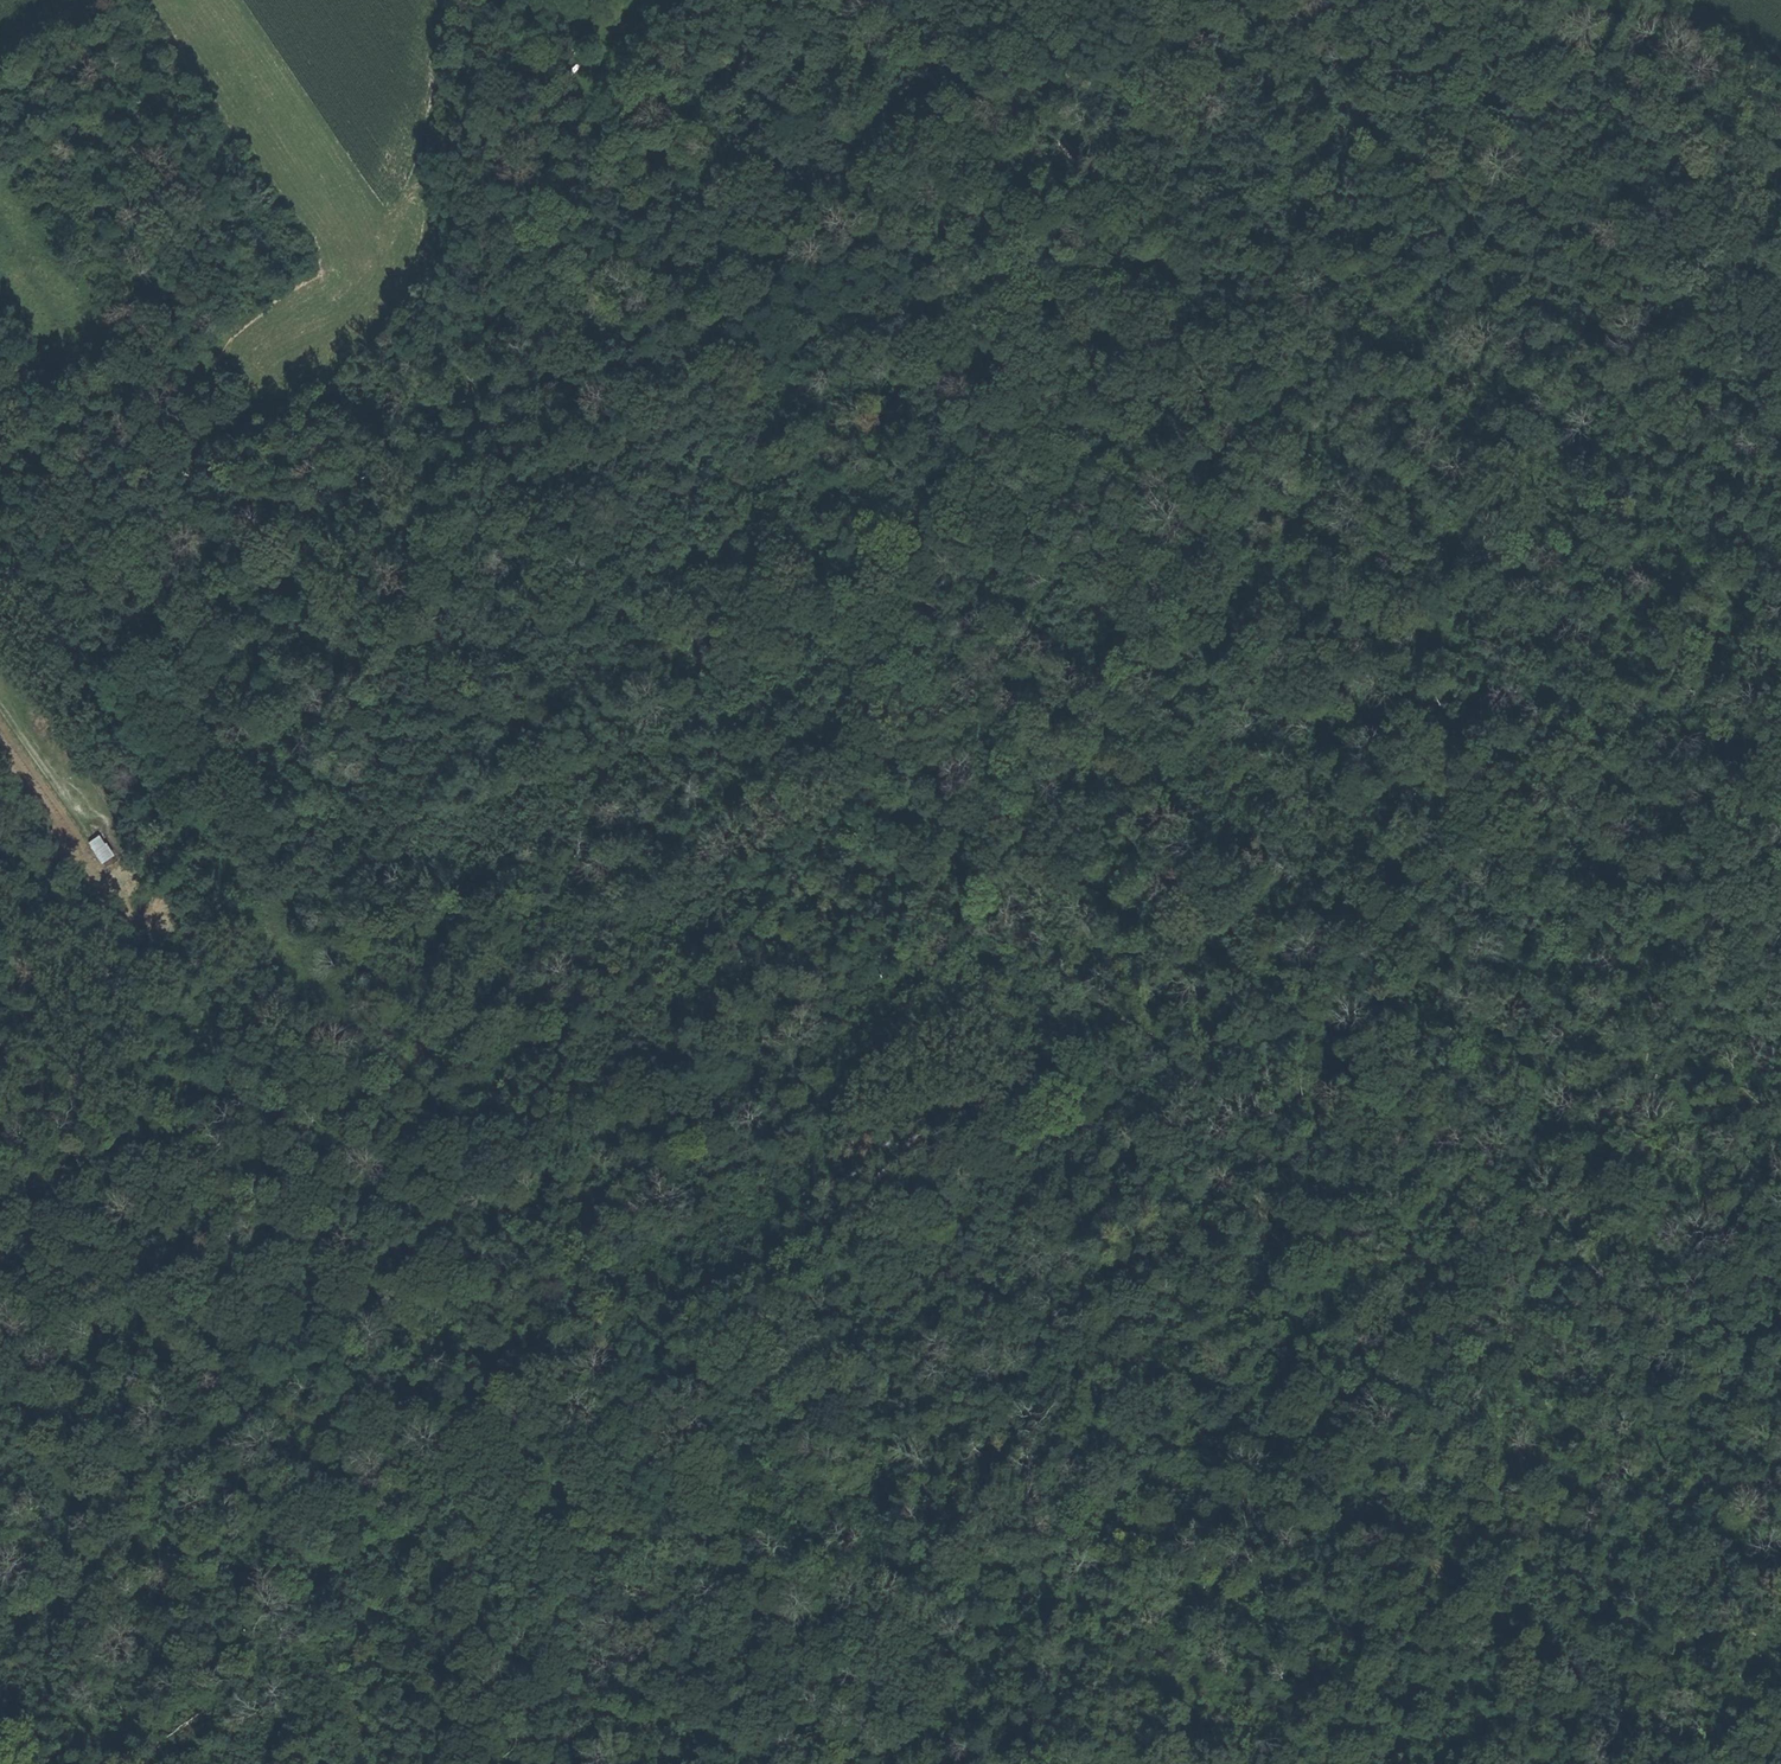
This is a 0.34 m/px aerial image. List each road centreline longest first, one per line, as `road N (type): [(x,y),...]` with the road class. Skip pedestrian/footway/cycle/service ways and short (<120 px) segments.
road 1 (track): [(1780,770),(1662,998),(1650,1054)]
road 2 (track): [(0,76),(118,0)]

